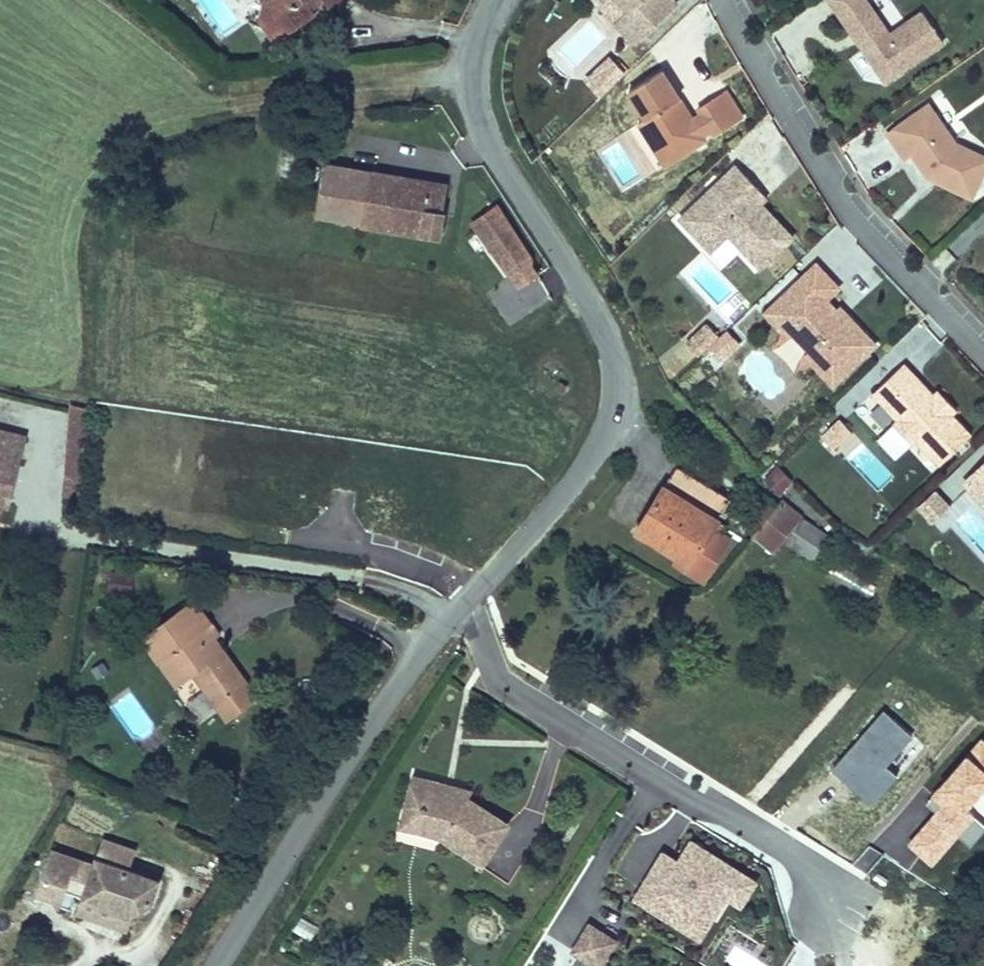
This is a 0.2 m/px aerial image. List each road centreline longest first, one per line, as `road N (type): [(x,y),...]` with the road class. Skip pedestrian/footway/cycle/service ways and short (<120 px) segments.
road 1 (residential): [(500,0),(482,51),(483,123),(603,327),(617,369),(617,406),(590,462),(383,703),(217,965)]
road 2 (residential): [(983,354),(833,193),(720,0)]

